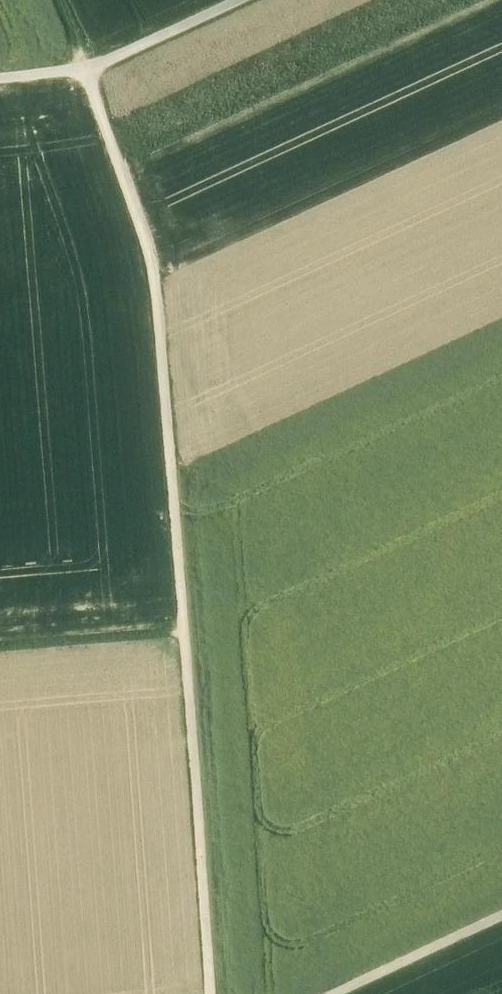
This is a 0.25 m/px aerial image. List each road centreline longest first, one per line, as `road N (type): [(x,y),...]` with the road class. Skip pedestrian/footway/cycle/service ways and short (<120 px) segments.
road 1 (track): [(210,993),(150,258),(85,68)]
road 2 (track): [(0,78),(85,68),(232,0)]
road 3 (track): [(0,653),(184,634)]
road 4 (track): [(501,916),(335,993)]

